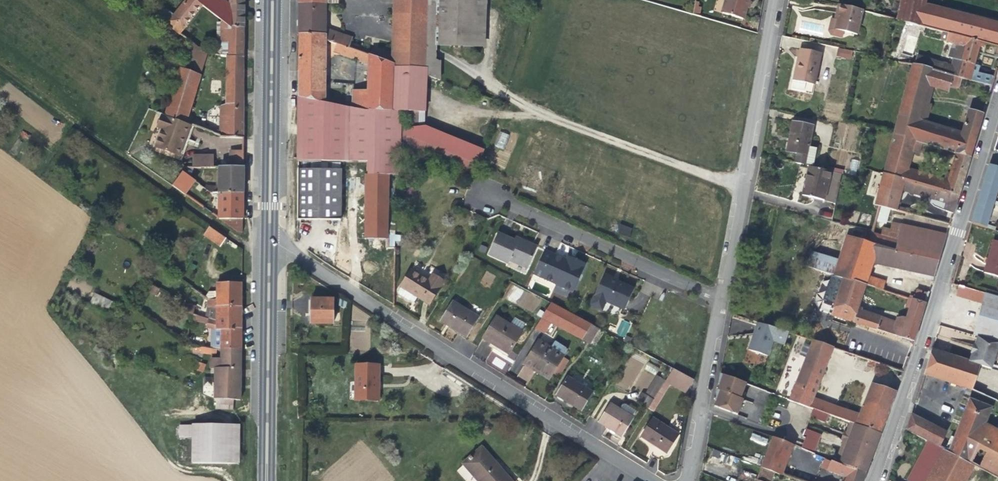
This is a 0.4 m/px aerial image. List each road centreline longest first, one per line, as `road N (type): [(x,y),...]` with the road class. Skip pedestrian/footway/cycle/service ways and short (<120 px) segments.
road 1 (residential): [(267,243),(646,480)]
road 2 (residential): [(997,101),(874,480)]
road 3 (track): [(267,243),(236,242),(0,73)]
road 4 (residential): [(719,303),(777,0)]
road 5 (residential): [(719,303),(477,194)]
road 6 (primary): [(270,0),(267,243)]
road 7 (primary): [(267,243),(264,480)]

